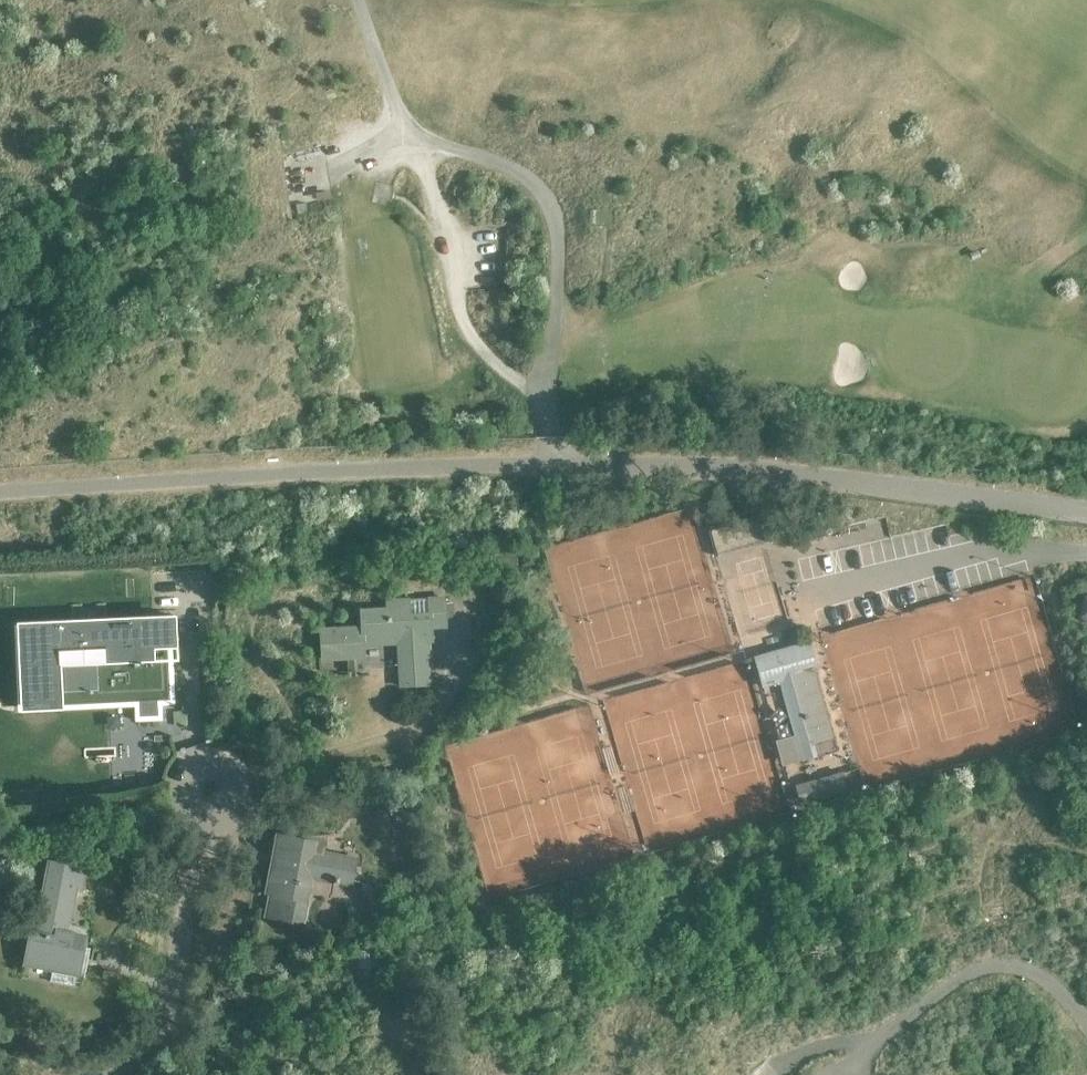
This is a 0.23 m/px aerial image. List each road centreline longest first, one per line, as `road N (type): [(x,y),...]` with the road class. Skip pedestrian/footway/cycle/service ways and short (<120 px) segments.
road 1 (unclassified): [(120,1074),(154,1053),(174,987),(201,818)]
road 2 (unclassified): [(201,818),(229,811),(238,793),(235,773),(220,760),(200,758),(178,778)]

